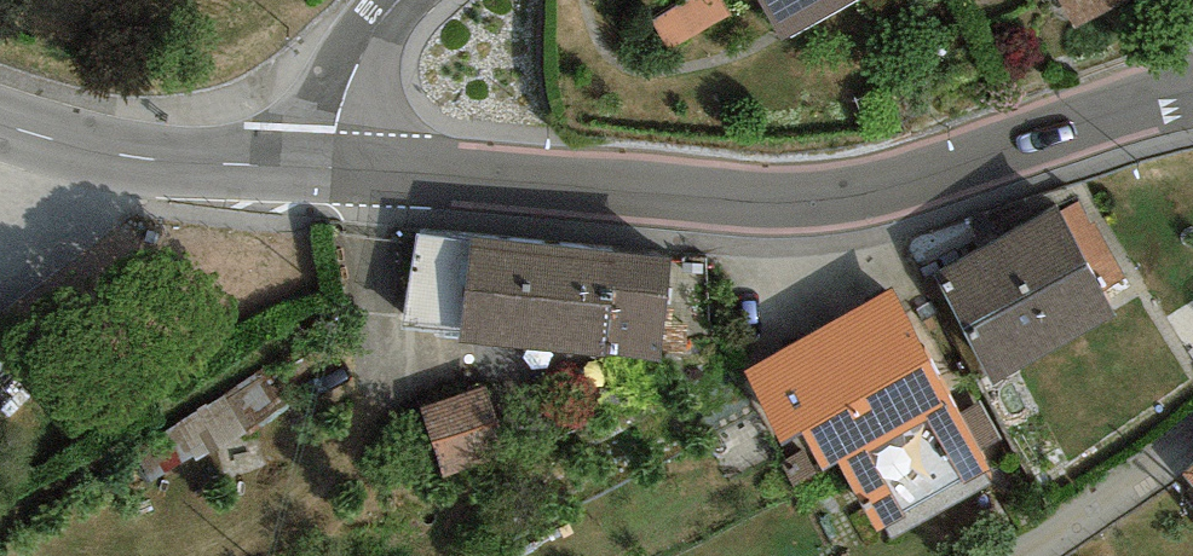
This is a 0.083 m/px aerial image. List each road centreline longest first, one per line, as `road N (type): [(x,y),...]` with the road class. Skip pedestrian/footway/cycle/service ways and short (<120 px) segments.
road 1 (secondary): [(332,172),(751,203),(815,200),(911,180),(1192,93)]
road 2 (secondary): [(0,121),(124,156),(332,172)]
road 3 (residential): [(1192,435),(1015,555)]
road 4 (tertiary): [(402,0),(371,34),(352,74),(332,172)]

